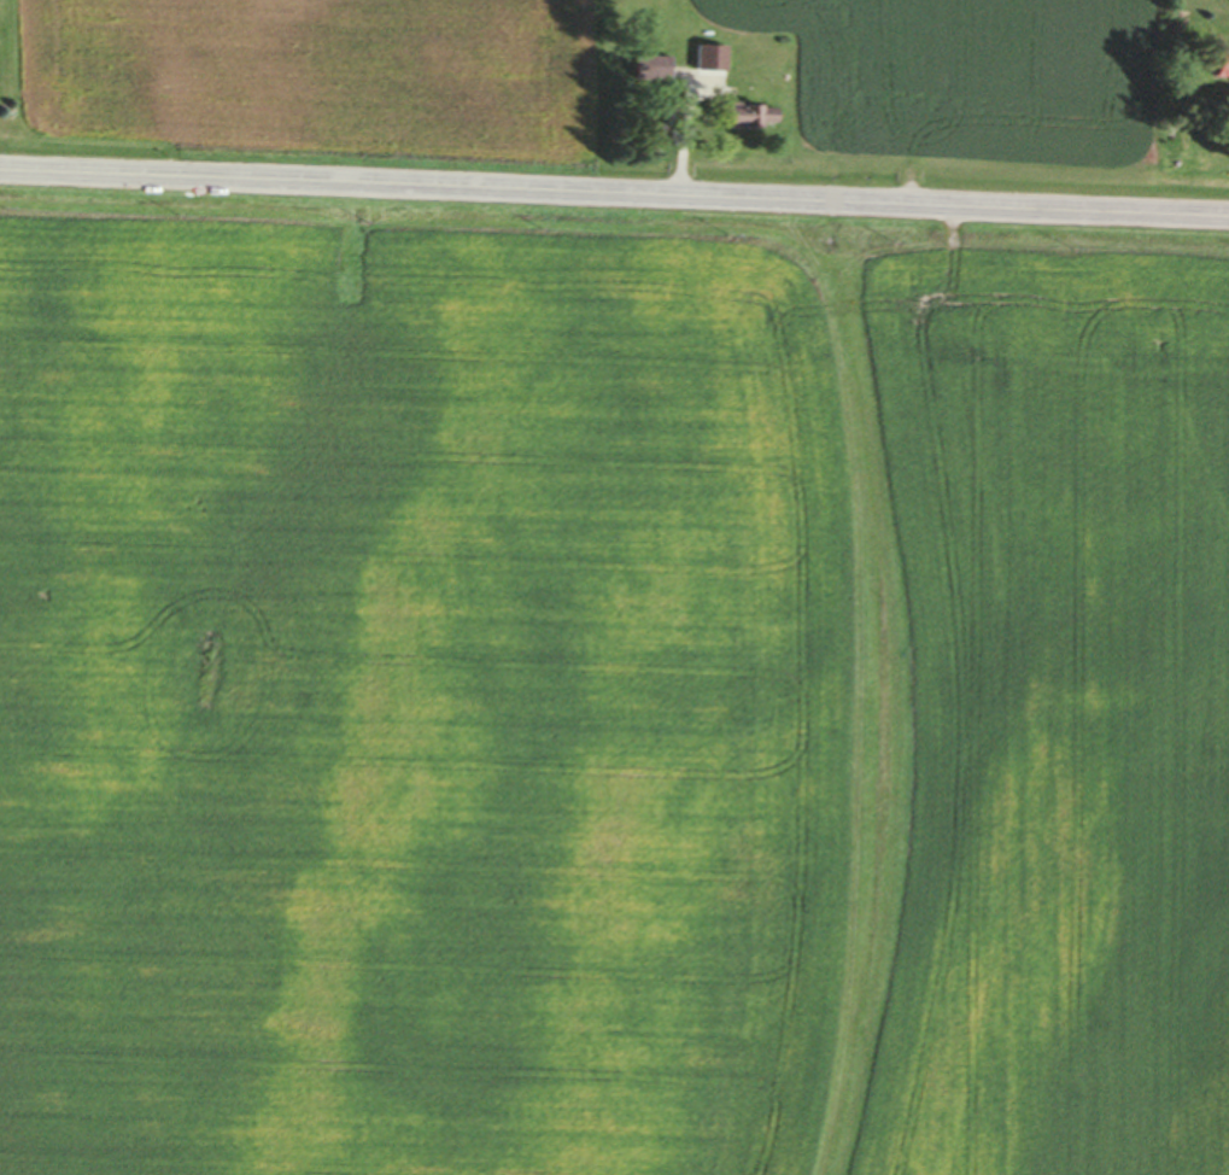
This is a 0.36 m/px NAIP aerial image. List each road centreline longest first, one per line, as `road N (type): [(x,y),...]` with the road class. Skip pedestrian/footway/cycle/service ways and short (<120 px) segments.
road 1 (tertiary): [(0,170),(1228,216)]

